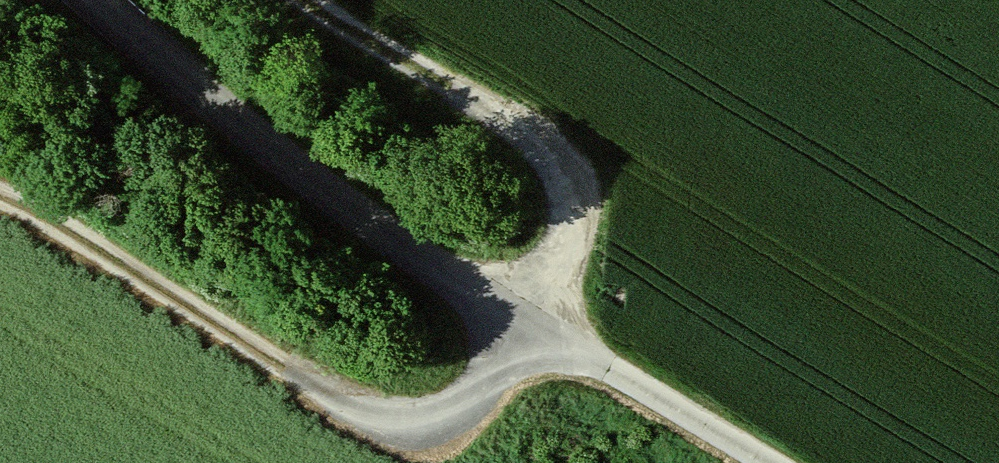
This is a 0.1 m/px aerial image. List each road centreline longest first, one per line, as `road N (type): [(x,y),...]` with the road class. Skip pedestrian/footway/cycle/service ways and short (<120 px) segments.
road 1 (track): [(0,196),(343,400),(391,419),(448,414),(483,385),(528,323),(565,234),(565,195),(553,166),(504,118),(308,0)]
road 2 (track): [(96,0),(385,232),(763,462)]

